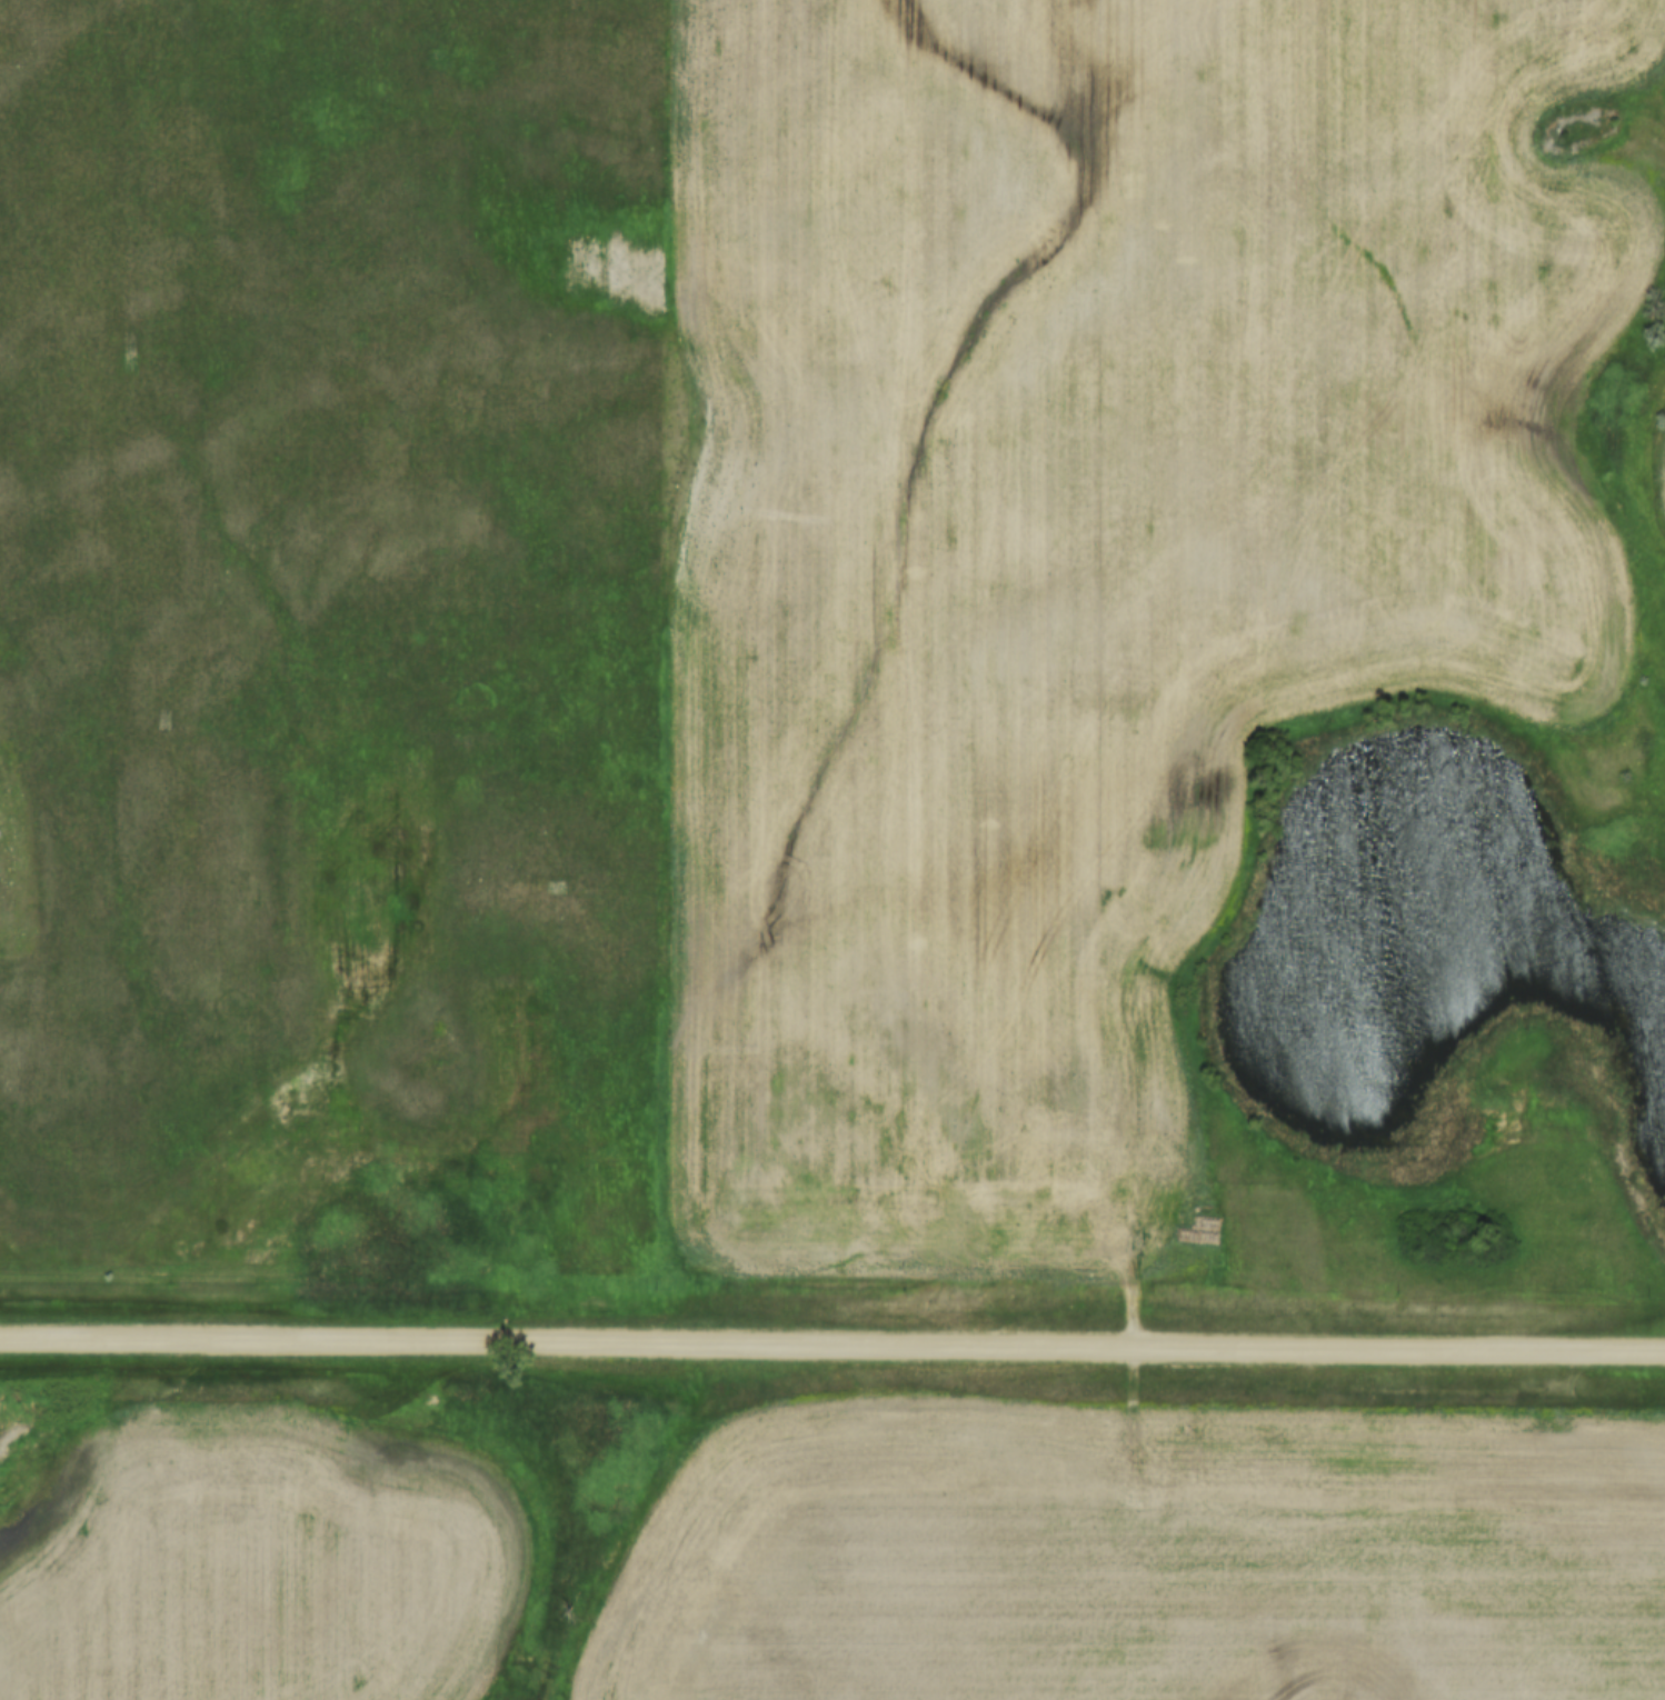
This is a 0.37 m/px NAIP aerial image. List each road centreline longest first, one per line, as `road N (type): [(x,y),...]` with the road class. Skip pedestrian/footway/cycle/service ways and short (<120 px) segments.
road 1 (residential): [(0,1345),(1664,1359)]

